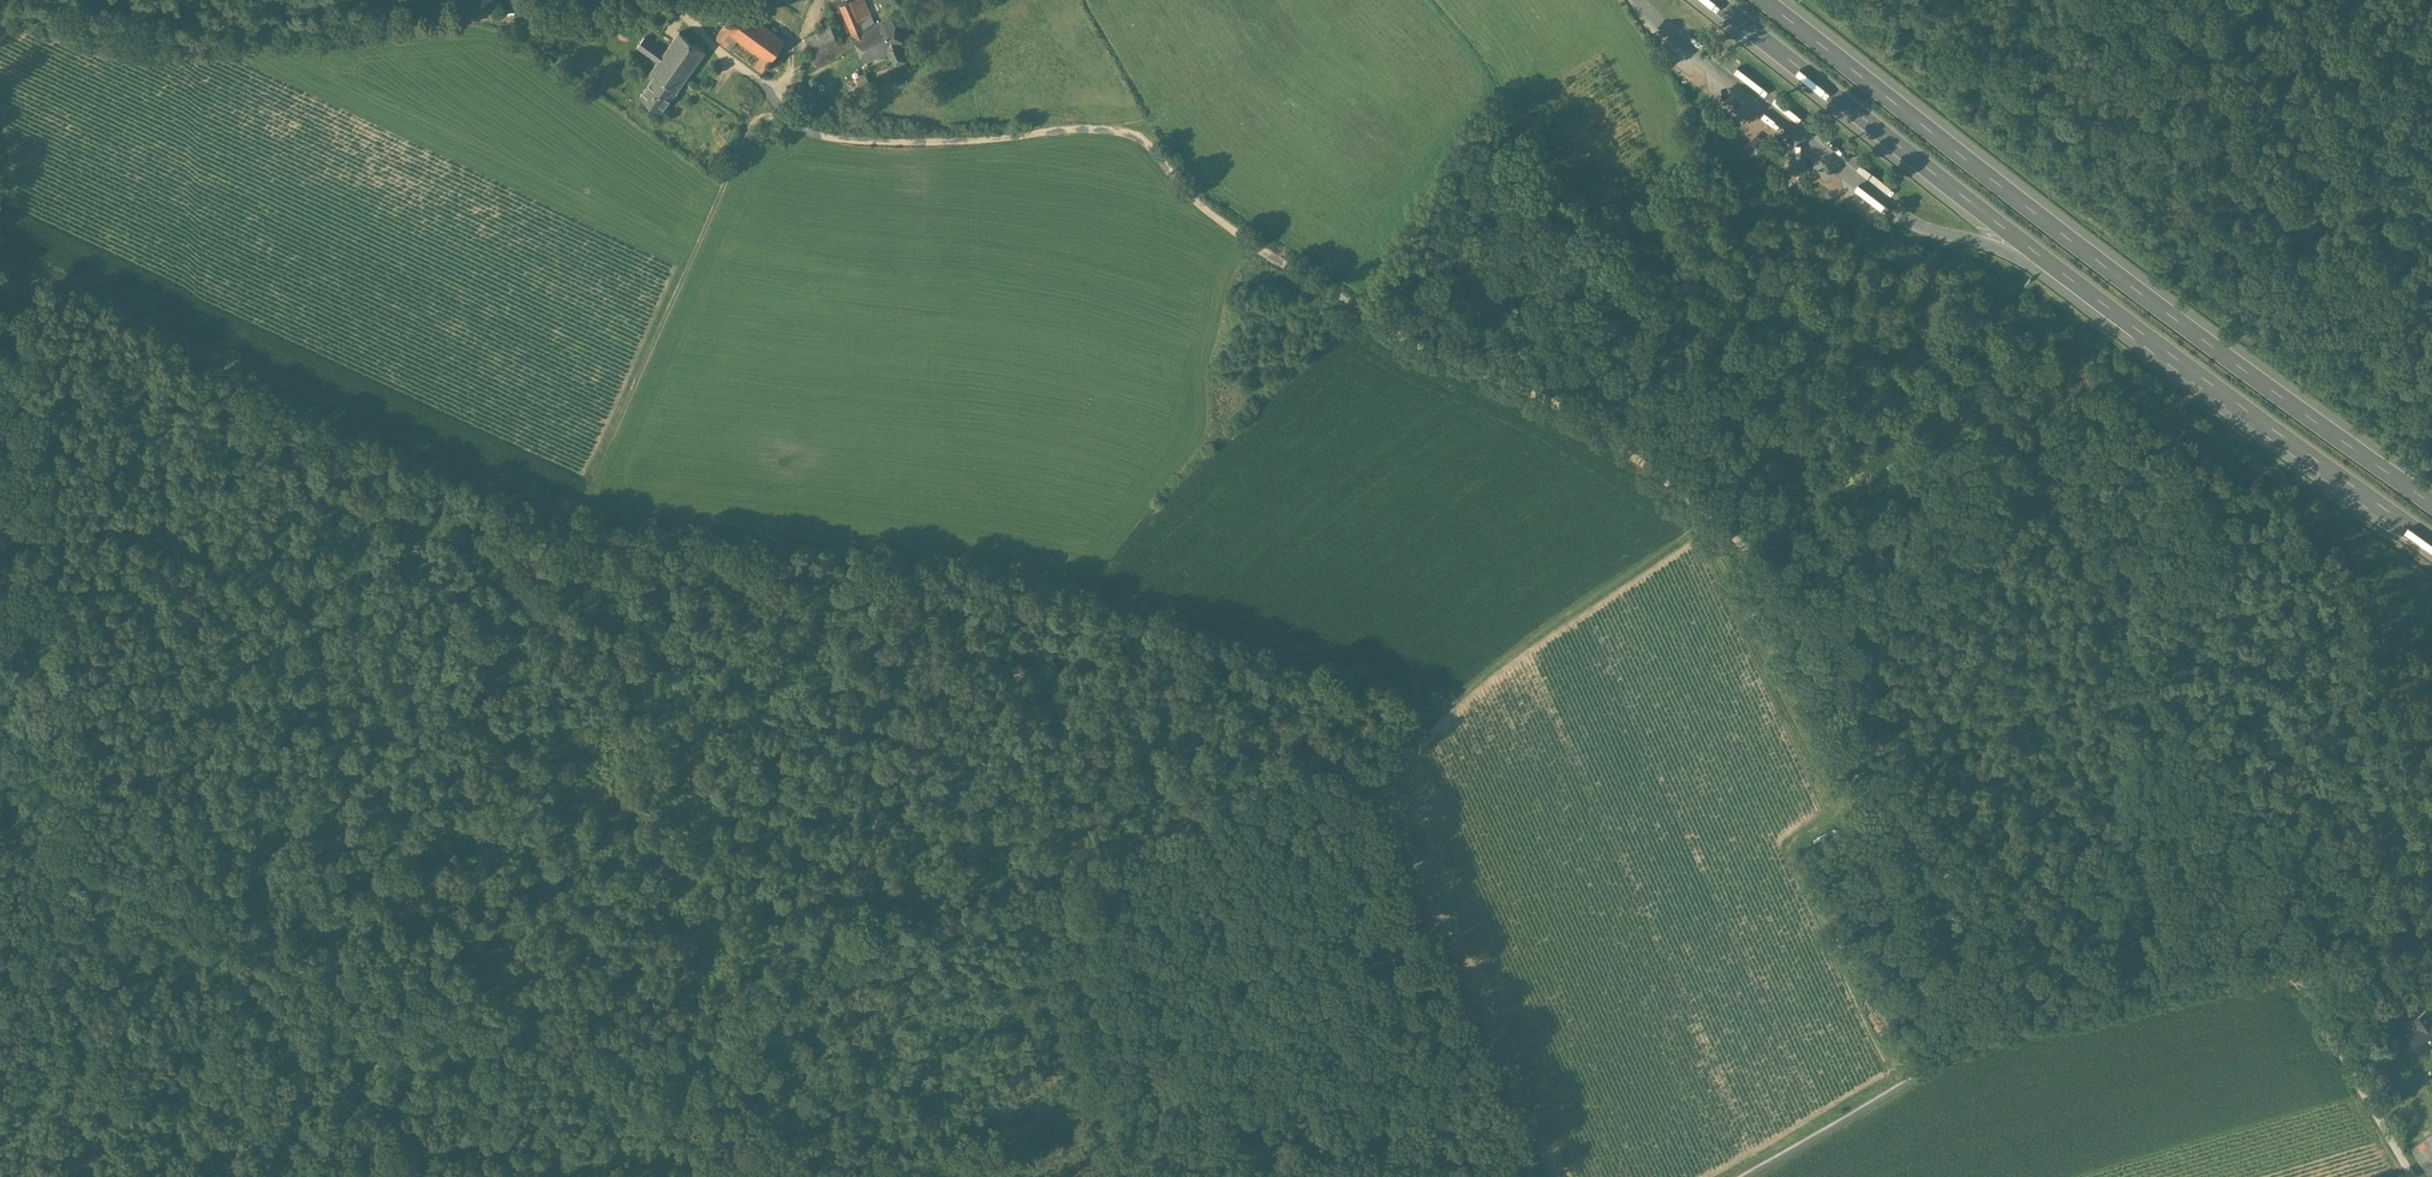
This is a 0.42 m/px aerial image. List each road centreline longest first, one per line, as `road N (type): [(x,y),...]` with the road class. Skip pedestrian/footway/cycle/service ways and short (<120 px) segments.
road 1 (track): [(2257,974),(1971,892),(1946,867),(1744,562),(1586,425),(1402,336),(1212,210),(1137,132),(886,143),(804,128),(767,92),(788,72),(789,35),(778,28)]
road 2 (track): [(0,829),(797,1176)]
road 3 (motorway): [(2431,507),(2075,250),(1755,0)]
road 4 (track): [(576,510),(767,92),(707,43),(675,0)]
road 5 (track): [(2257,974),(1985,1042),(1740,1176)]
road 6 (motorway): [(2064,276),(2431,542)]
road 7 (motorway): [(1712,0),(2064,276)]
road 8 (motorway): [(1890,209),(2064,276)]
road 9 (track): [(2363,1089),(2296,973),(2257,974)]

